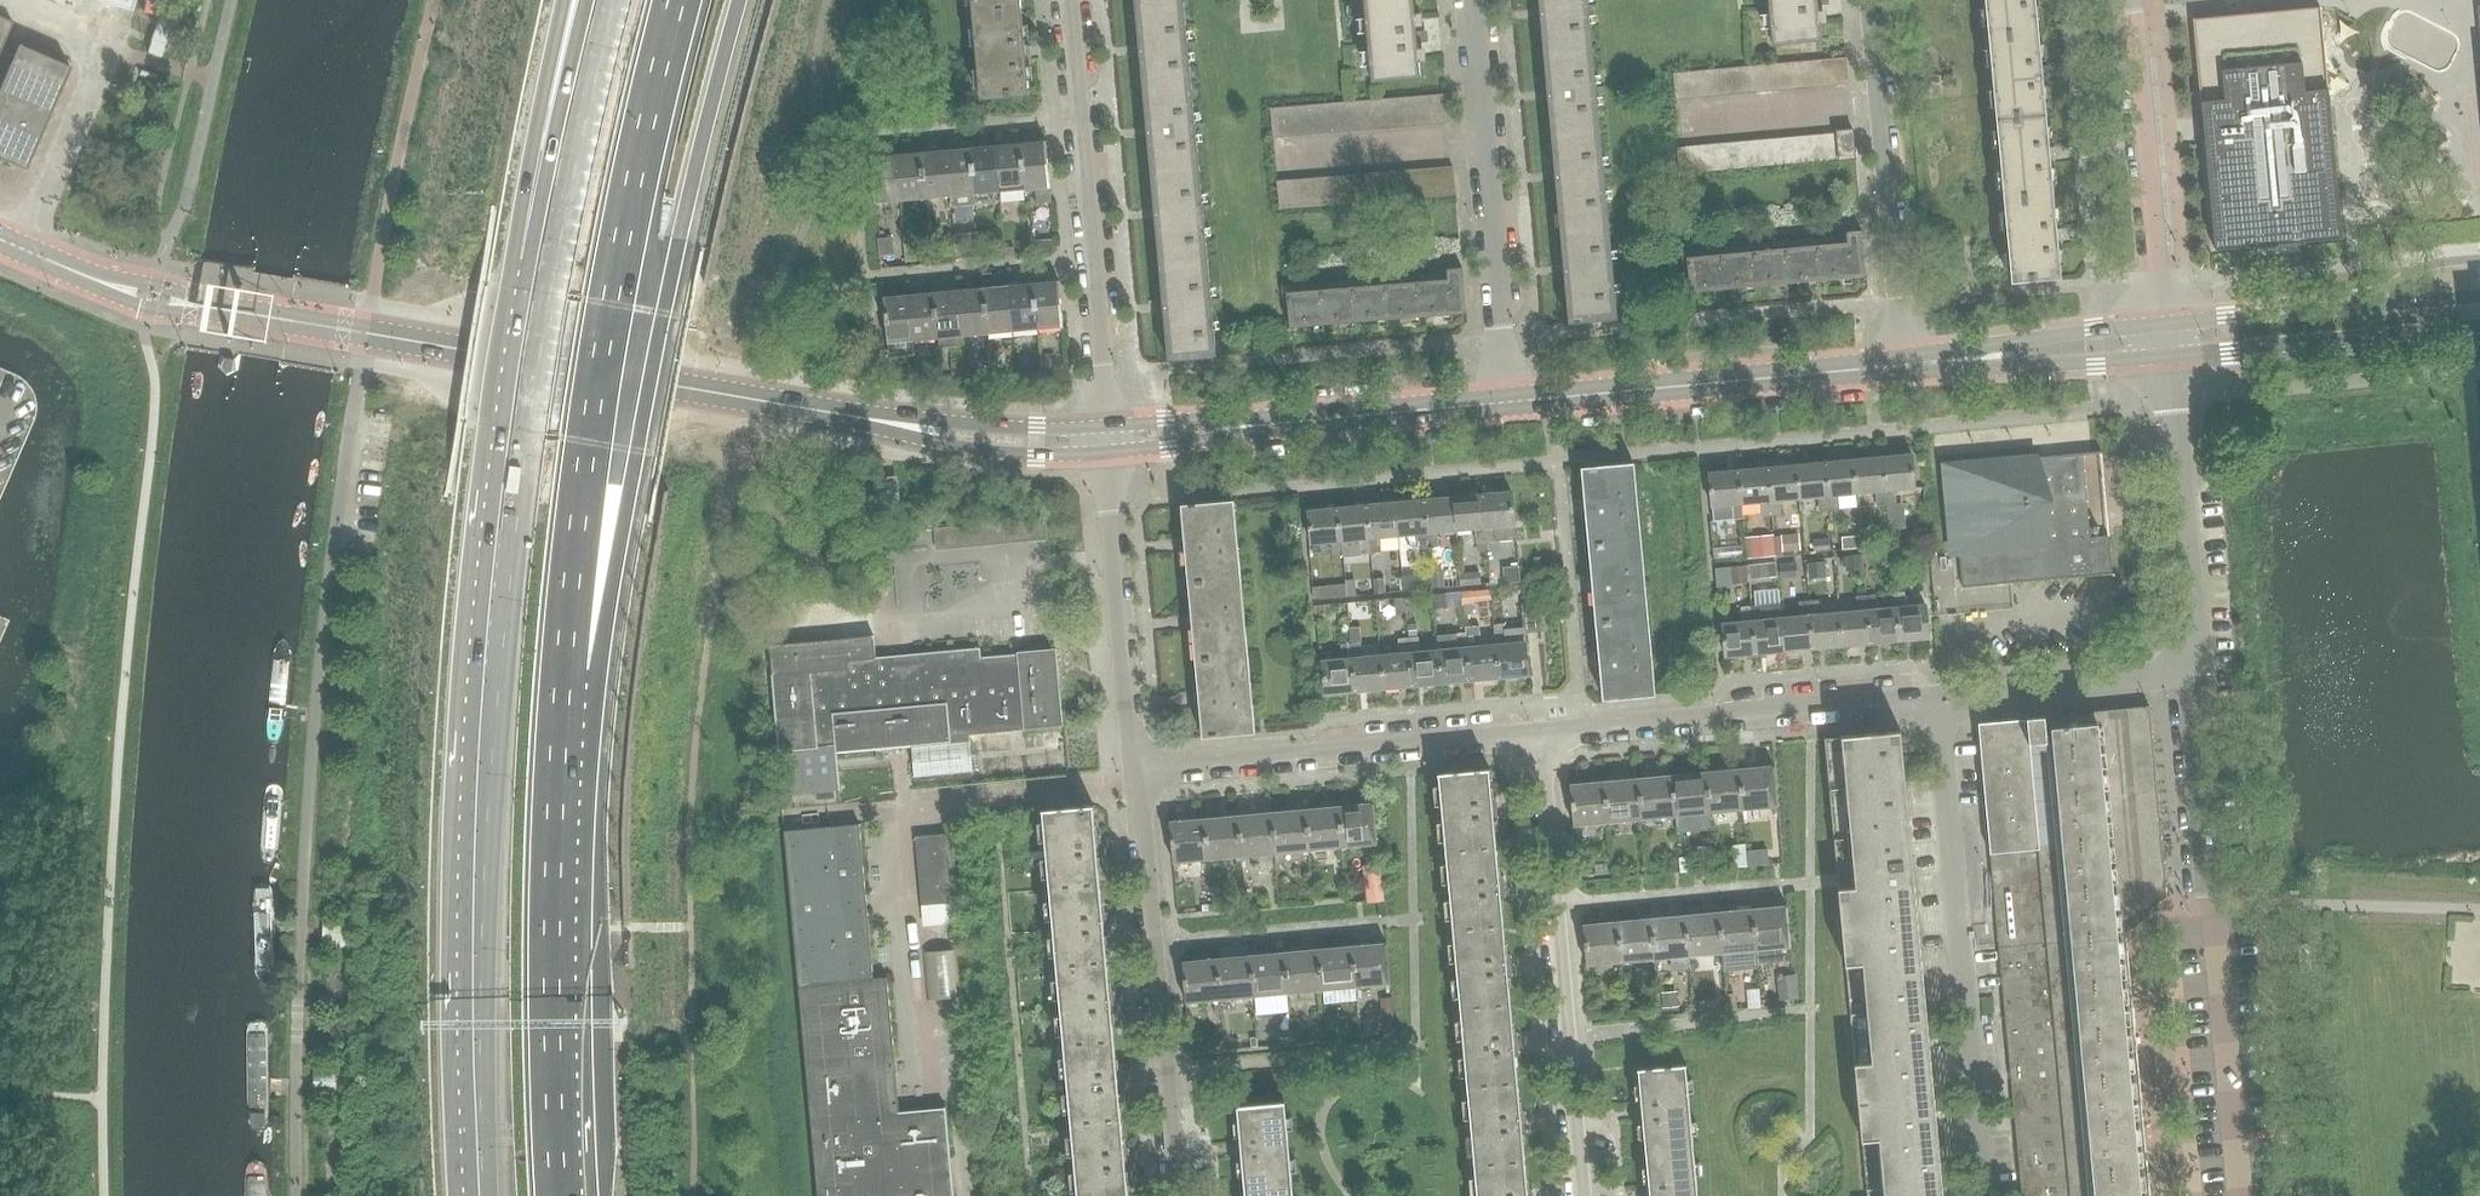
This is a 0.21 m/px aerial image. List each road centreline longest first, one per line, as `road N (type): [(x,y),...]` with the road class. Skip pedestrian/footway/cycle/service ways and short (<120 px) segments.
road 1 (tertiary): [(1108,443),(999,442),(351,335),(174,304),(25,252)]
road 2 (trunk): [(549,289),(526,430),(491,765),(482,938),(484,1195)]
road 3 (trunk): [(566,1195),(552,931),(557,730),(592,406)]
road 4 (residential): [(2238,1195),(2195,689),(2180,670)]
road 5 (residential): [(1983,1195),(1937,695)]
road 6 (residential): [(1586,1195),(1533,734)]
road 7 (residential): [(1108,443),(1066,0)]
road 8 (trunk): [(592,406),(660,311),(743,0)]
road 9 (residential): [(1173,1195),(1131,766)]
road 10 (trunk): [(592,406),(677,0)]
road 11 (residential): [(1506,409),(1469,0)]
road 12 (residential): [(1533,734),(1937,695)]
road 13 (residential): [(1131,766),(1533,734)]
road 14 (tertiary): [(1904,365),(1506,409)]
road 15 (tertiary): [(1506,409),(1108,443)]
road 16 (residential): [(1904,365),(1873,0)]
road 17 (residential): [(0,1),(107,49),(25,252)]
road 18 (residential): [(2163,323),(2134,0)]
road 19 (residential): [(1131,766),(1108,443)]
road 20 (tertiary): [(2479,295),(2163,323)]
road 21 (residential): [(2180,670),(2192,641),(2166,357)]
road 22 (tertiary): [(2166,357),(2479,329)]
road 23 (trunk): [(613,0),(549,289)]
road 24 (trunk): [(578,0),(541,198),(549,289)]
road 25 (tertiary): [(2163,323),(1904,365)]
road 26 (tertiary): [(1904,365),(2166,357)]
road 27 (residential): [(1937,695),(2158,681),(2180,670)]

